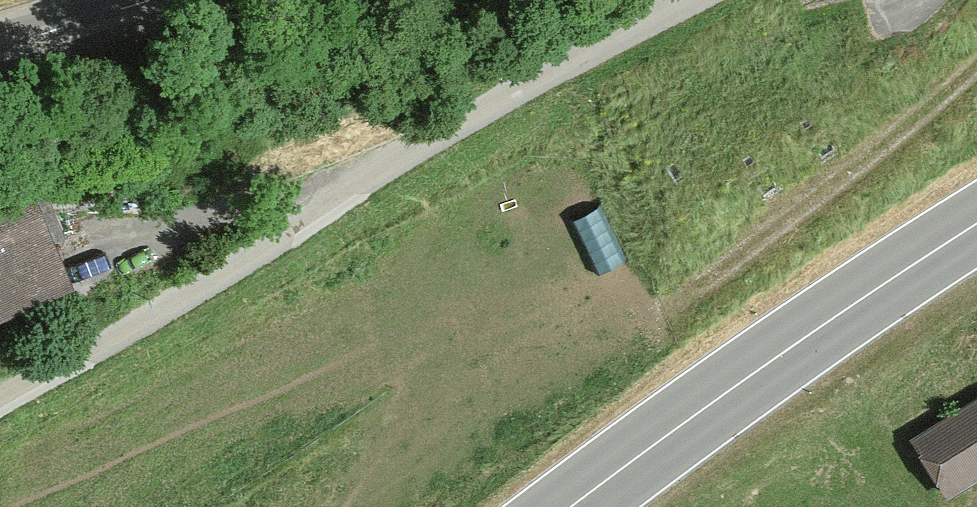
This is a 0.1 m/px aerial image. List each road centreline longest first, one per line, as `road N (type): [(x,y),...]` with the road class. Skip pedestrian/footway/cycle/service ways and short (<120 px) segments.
road 1 (residential): [(686,0),(0,398)]
road 2 (primary): [(580,506),(796,346),(976,228)]
road 3 (tertiary): [(0,48),(165,0)]

